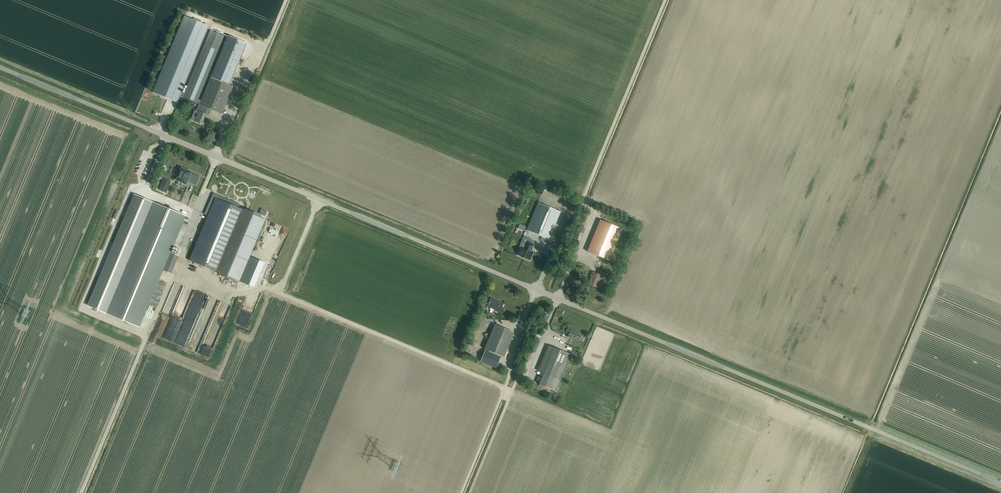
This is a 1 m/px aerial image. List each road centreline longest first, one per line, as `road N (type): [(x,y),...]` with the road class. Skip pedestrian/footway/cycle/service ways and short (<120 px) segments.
road 1 (unclassified): [(1000,480),(0,67)]

